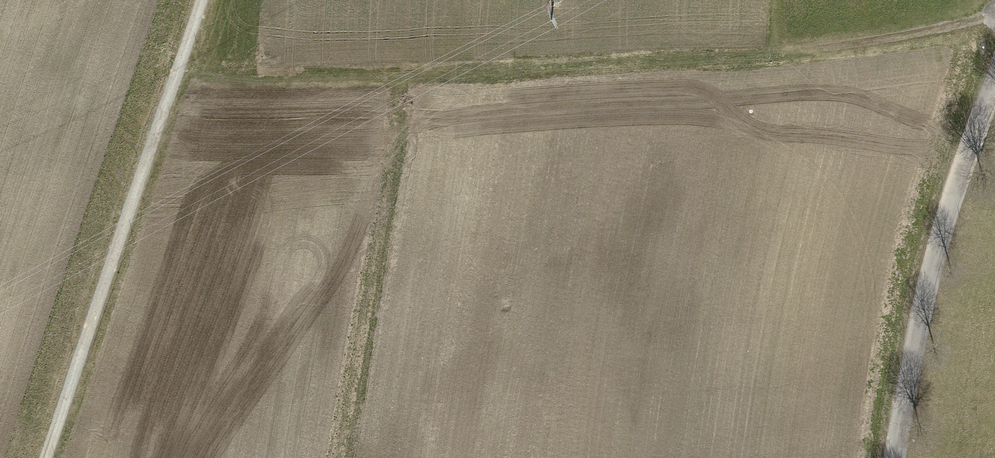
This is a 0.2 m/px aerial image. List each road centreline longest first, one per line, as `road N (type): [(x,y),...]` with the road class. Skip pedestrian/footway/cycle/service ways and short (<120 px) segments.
road 1 (track): [(169,90),(225,97),(557,73),(784,54),(994,19)]
road 2 (track): [(201,0),(46,457)]
road 3 (tertiary): [(994,92),(940,238),(895,457)]

